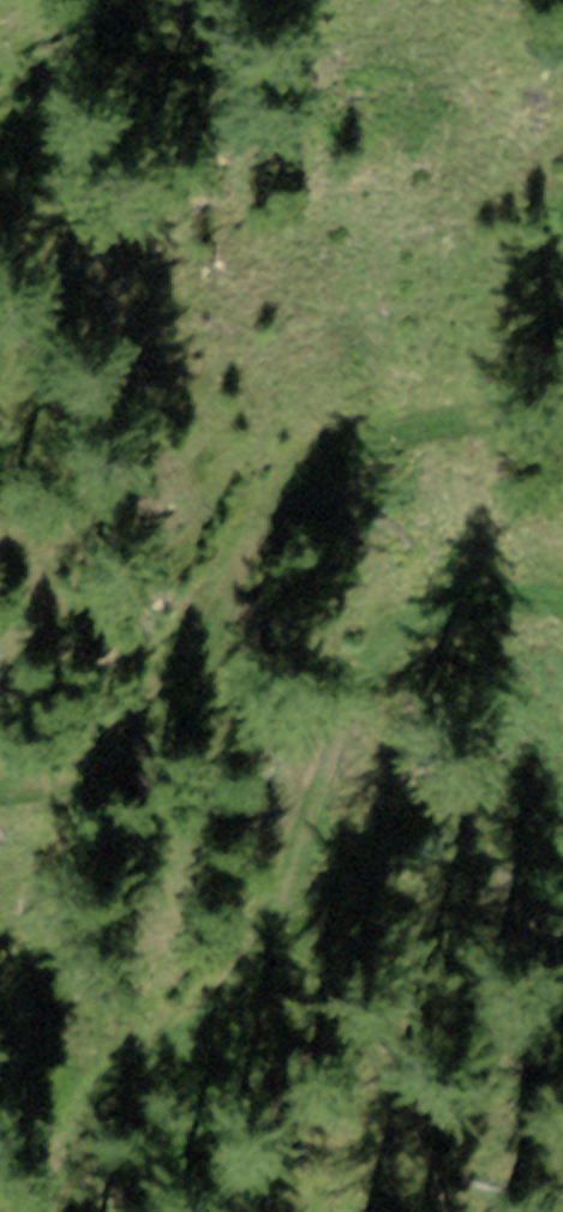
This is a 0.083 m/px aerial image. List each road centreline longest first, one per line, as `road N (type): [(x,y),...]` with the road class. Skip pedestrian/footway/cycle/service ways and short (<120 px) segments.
road 1 (track): [(27,1211),(50,1143),(96,1071),(165,1016),(251,915),(346,677),(411,603),(522,570),(562,586)]
road 2 (track): [(562,359),(444,364),(280,445),(172,592),(0,684)]

